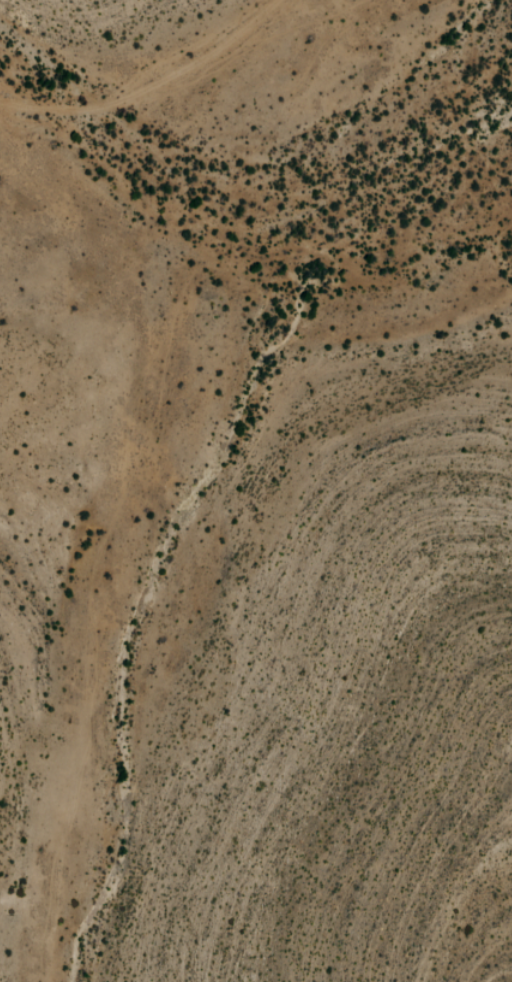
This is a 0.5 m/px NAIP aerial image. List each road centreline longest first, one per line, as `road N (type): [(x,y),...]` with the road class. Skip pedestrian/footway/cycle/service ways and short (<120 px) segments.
road 1 (track): [(70,108),(143,93),(229,44),(275,0)]

